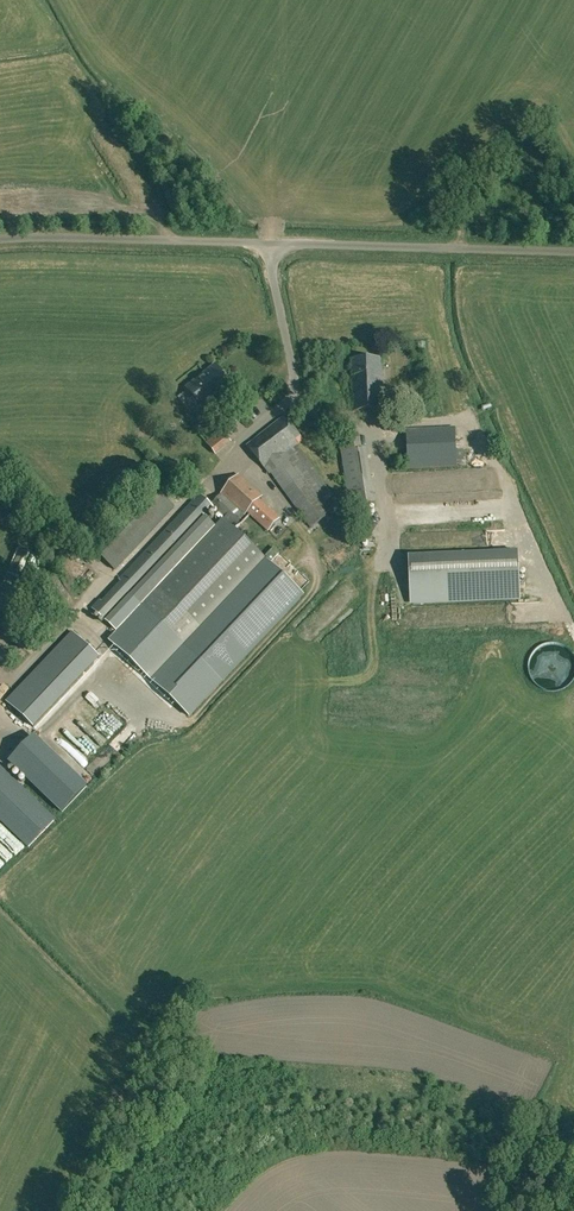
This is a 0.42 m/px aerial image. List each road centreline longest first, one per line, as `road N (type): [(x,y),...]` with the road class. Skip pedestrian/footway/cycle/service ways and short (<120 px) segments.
road 1 (unclassified): [(268,246),(573,253)]
road 2 (unclassified): [(268,246),(0,240)]

